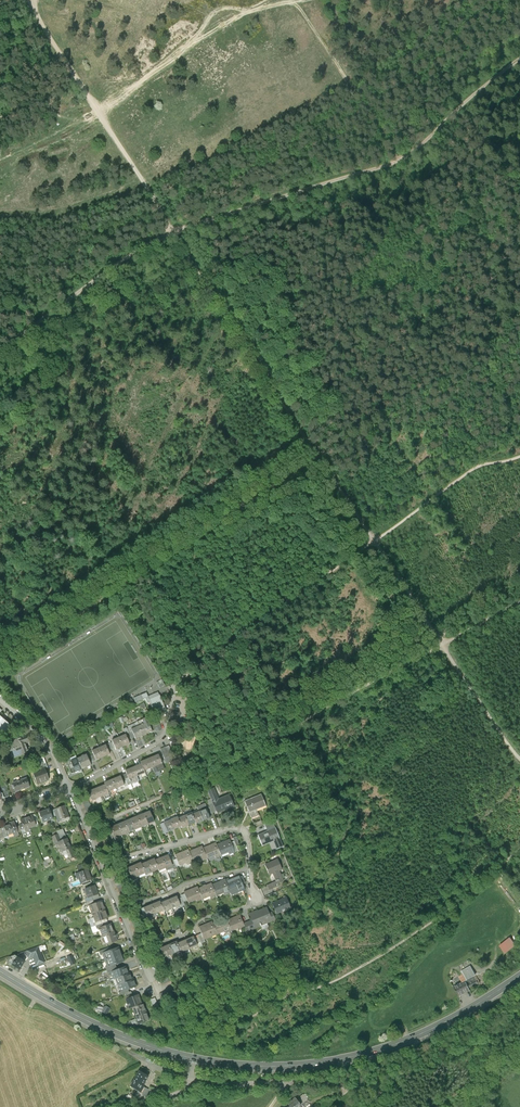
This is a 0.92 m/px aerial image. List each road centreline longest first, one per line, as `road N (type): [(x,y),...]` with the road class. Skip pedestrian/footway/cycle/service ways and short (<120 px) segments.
road 1 (primary): [(519,976),(407,1040),(351,1057),(275,1066),(197,1059),(141,1044),(0,971)]
road 2 (track): [(519,454),(480,467),(177,684)]
road 3 (track): [(519,57),(396,160),(224,211),(176,235)]
road 4 (track): [(188,1034),(254,1016),(379,958),(478,890),(519,848)]
road 5 (track): [(0,162),(99,115),(206,34),(269,0)]
road 6 (track): [(183,789),(442,645)]
road 7 (track): [(176,235),(28,0)]
road 8 (track): [(317,458),(176,235)]
road 9 (track): [(317,458),(442,645)]
road 10 (track): [(176,235),(0,350)]
road 11 (track): [(353,830),(335,858),(324,935),(351,949),(411,936)]
road 12 (residential): [(100,865),(233,828),(246,833),(249,868)]
road 13 (residential): [(69,789),(165,738),(177,684)]
road 14 (track): [(519,761),(442,645)]
road 15 (residential): [(117,906),(249,868)]
road 16 (residential): [(135,947),(183,935),(204,918),(251,906),(252,898)]
road 17 (track): [(196,41),(217,10),(304,0)]

